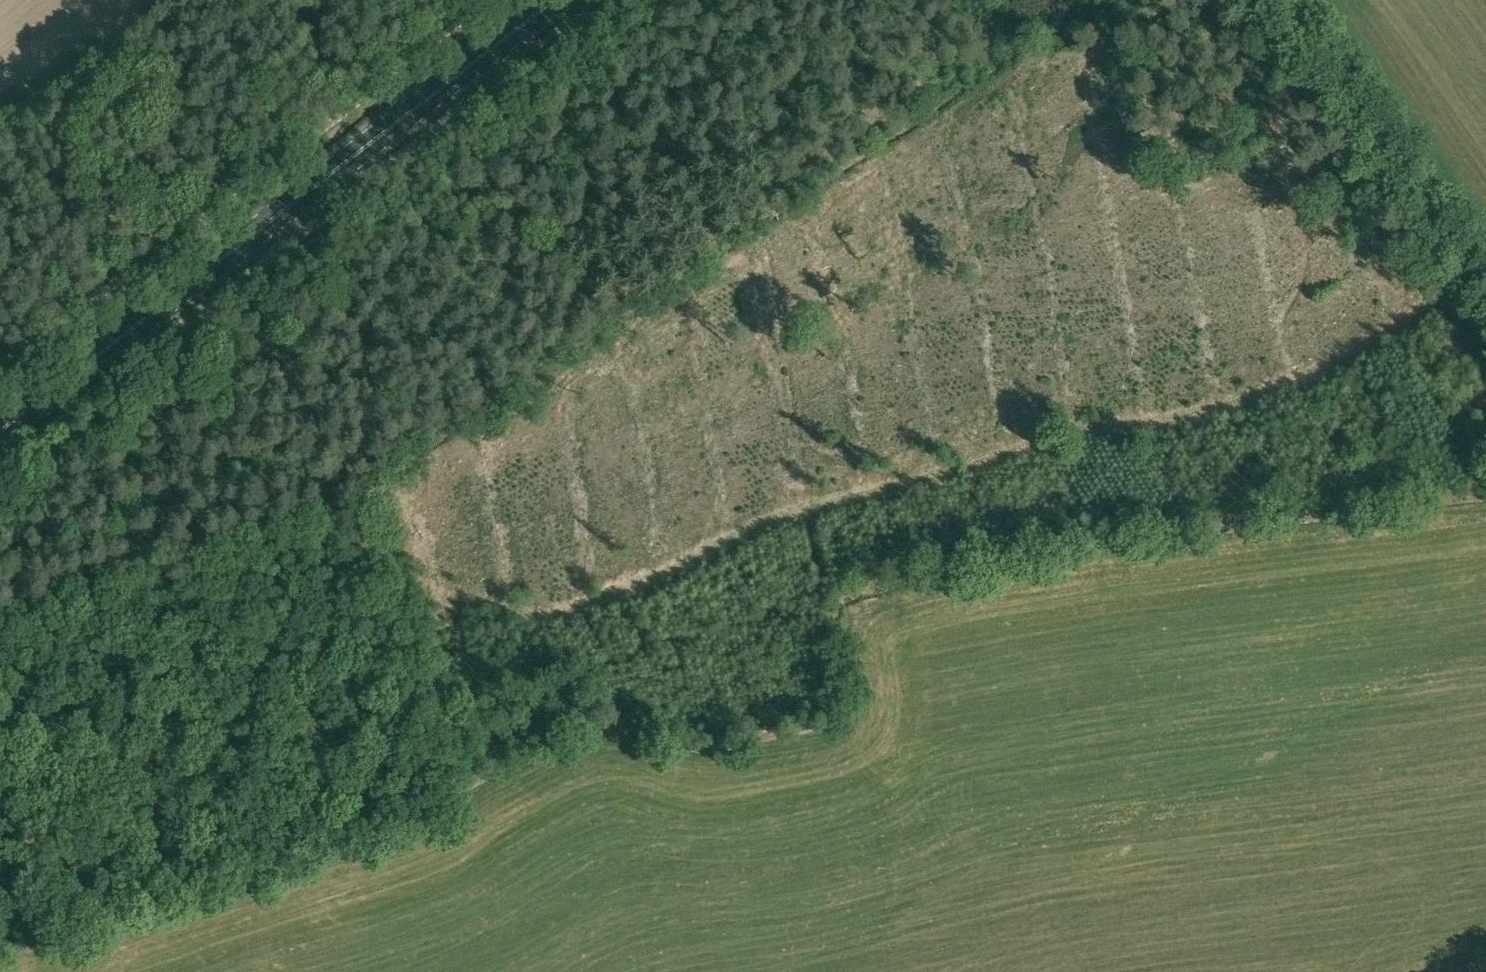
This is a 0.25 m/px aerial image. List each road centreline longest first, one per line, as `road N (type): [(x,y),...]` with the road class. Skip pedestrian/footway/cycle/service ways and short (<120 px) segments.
road 1 (primary): [(0,426),(549,0)]
road 2 (unclassified): [(1279,0),(1485,292)]

